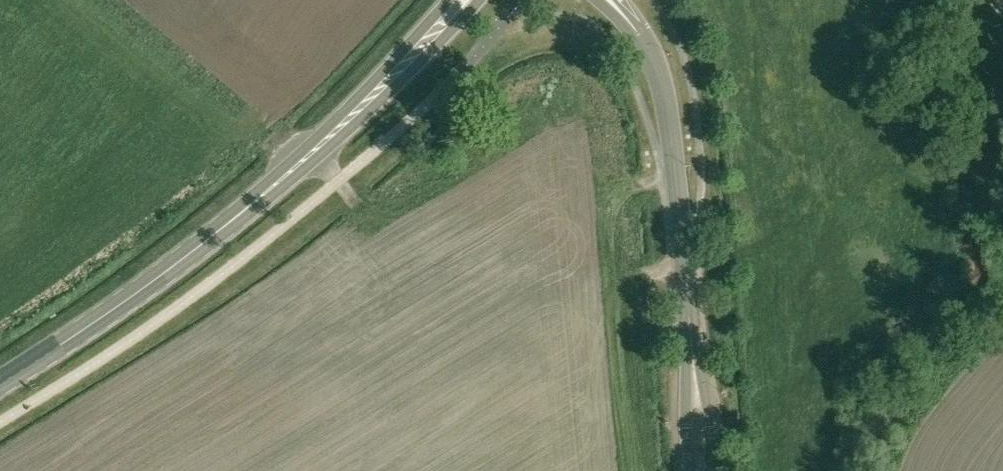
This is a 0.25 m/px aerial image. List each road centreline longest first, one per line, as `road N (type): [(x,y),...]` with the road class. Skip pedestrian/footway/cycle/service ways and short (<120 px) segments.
road 1 (secondary): [(208,244),(333,144),(477,0)]
road 2 (secondary): [(449,0),(208,244)]
road 3 (tertiary): [(691,336),(673,124),(641,32)]
road 4 (secondary): [(0,384),(208,244)]
road 5 (tertiary): [(711,470),(705,382),(691,336)]
road 6 (tertiary): [(691,336),(693,470)]

